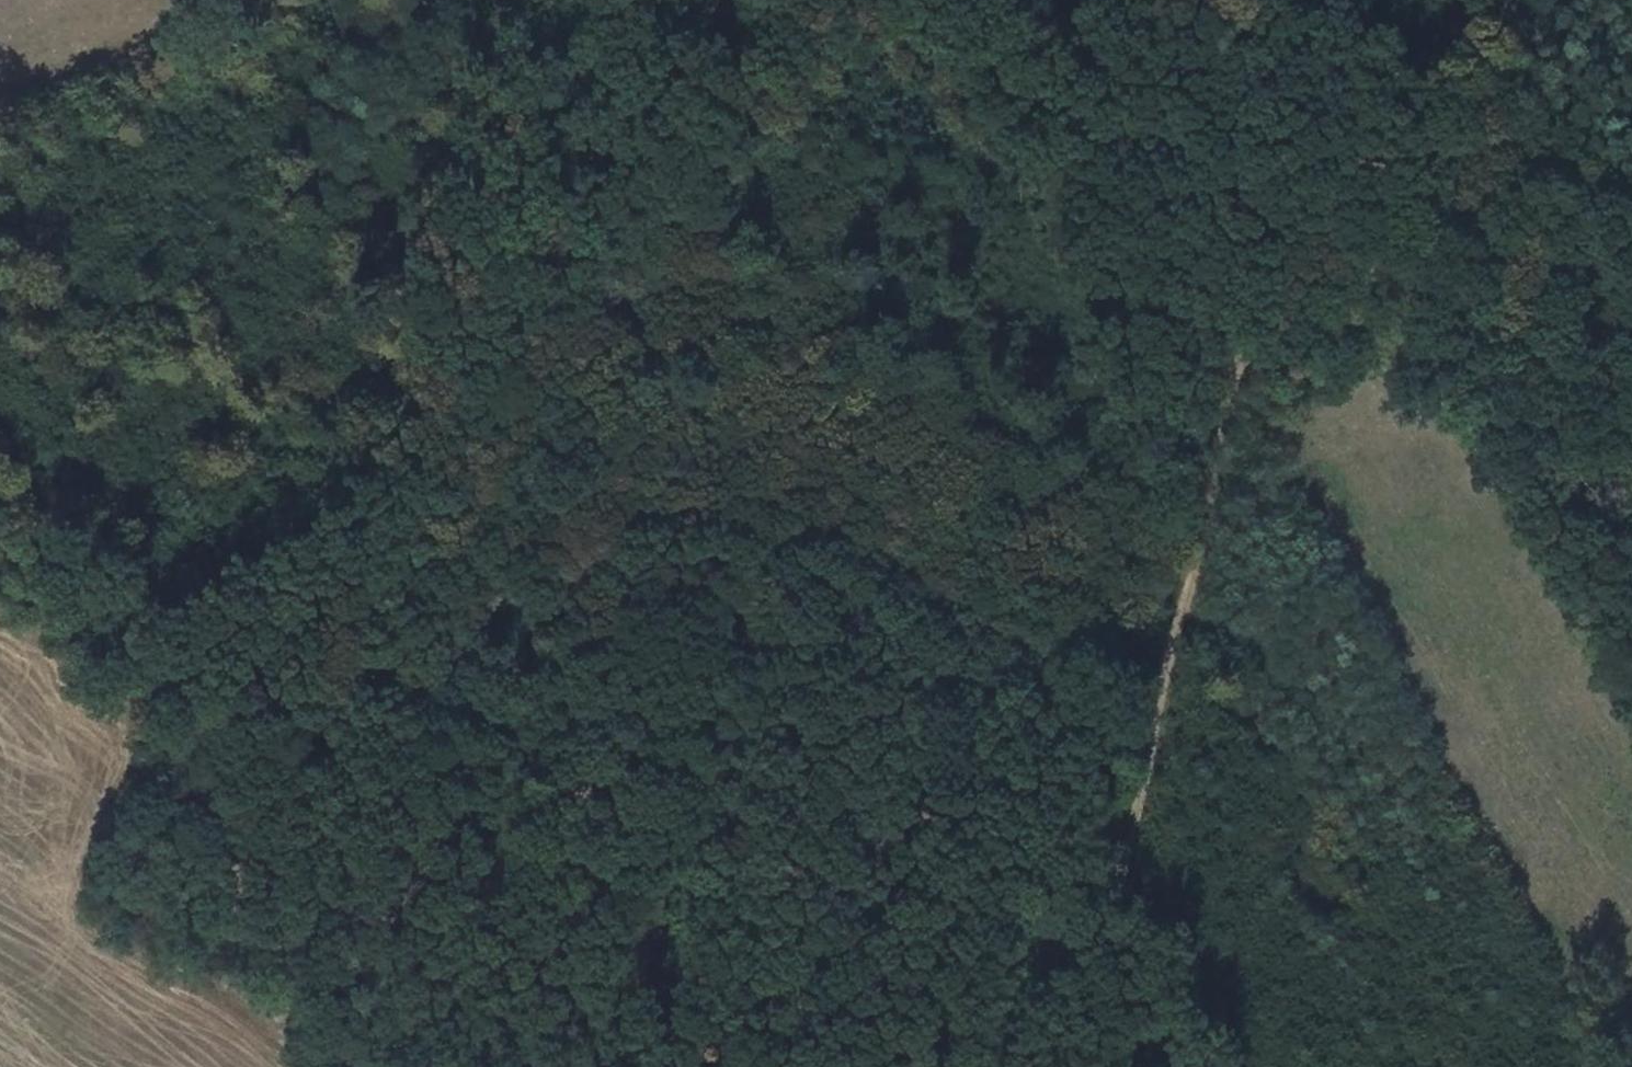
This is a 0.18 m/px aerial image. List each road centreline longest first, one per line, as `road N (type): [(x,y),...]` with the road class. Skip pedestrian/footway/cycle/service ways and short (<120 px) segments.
road 1 (track): [(1509,0),(1372,224),(1226,390),(1205,528),(1084,981),(1022,1066)]
road 2 (track): [(0,141),(107,83),(208,50),(274,0)]

